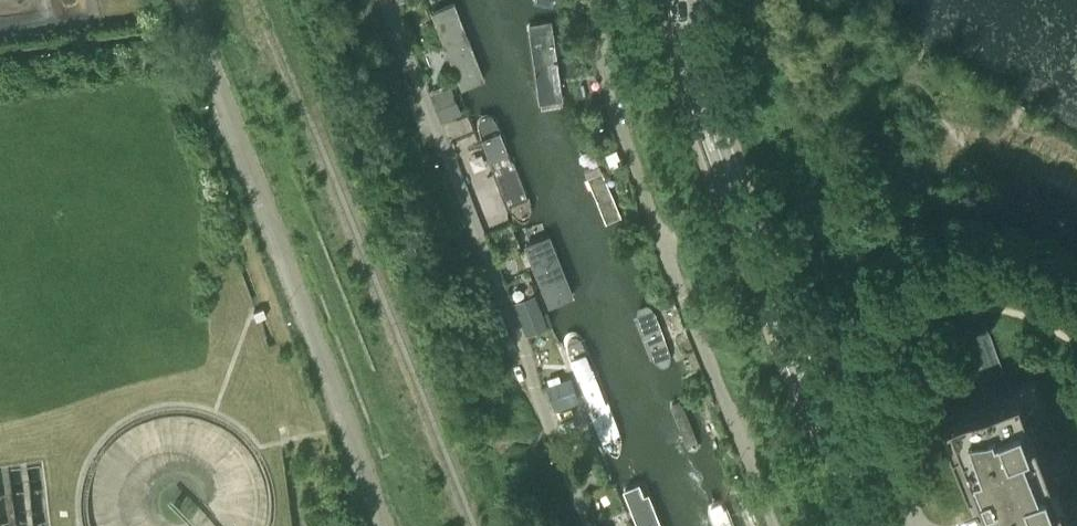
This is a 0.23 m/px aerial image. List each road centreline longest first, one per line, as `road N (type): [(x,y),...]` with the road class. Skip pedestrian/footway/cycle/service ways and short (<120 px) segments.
road 1 (residential): [(580,525),(377,0)]
road 2 (unclassified): [(382,525),(192,0)]
road 3 (tertiary): [(864,525),(722,159),(692,65),(685,0)]
road 4 (residential): [(773,525),(628,144),(603,50),(604,0)]
road 5 (track): [(886,357),(895,317),(924,283),(947,274),(998,271),(1076,303)]
road 6 (track): [(913,517),(886,357)]

